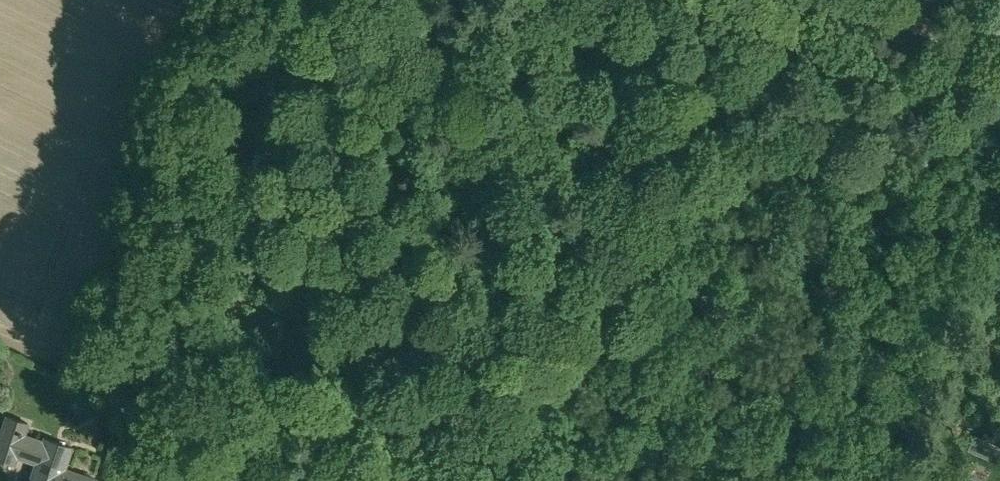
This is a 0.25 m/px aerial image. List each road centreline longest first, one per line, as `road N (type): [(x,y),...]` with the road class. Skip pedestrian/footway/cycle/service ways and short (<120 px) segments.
road 1 (unclassified): [(999,80),(826,0)]

